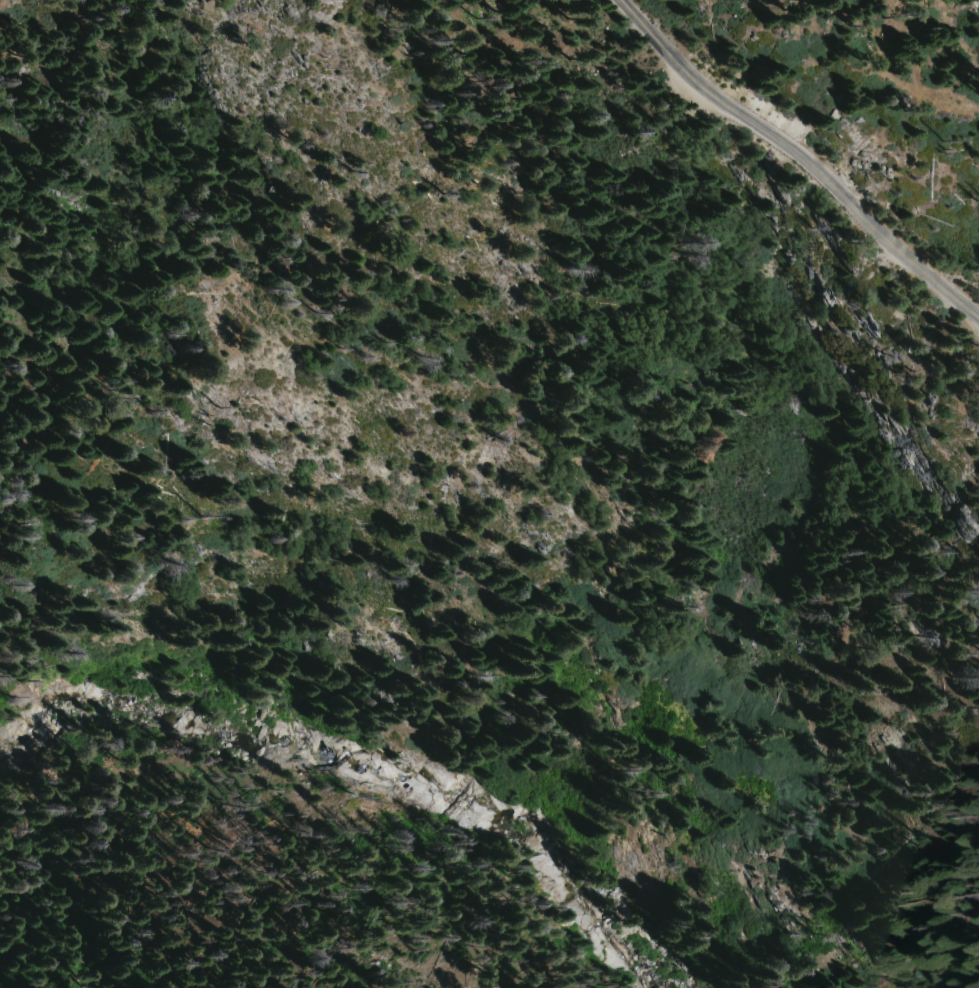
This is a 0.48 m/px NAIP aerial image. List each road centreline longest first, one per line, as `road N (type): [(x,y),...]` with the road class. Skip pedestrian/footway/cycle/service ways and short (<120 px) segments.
road 1 (tertiary): [(978,301),(804,143),(685,61),(627,0)]

